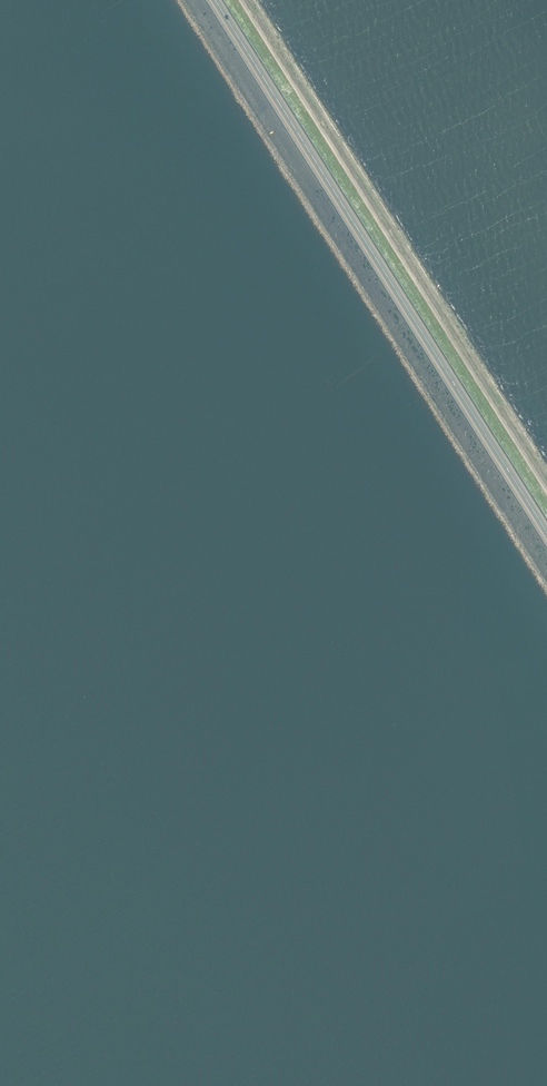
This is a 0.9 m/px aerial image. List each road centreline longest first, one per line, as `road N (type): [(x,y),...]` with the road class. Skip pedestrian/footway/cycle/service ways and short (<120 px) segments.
road 1 (trunk): [(546,543),(210,0)]

